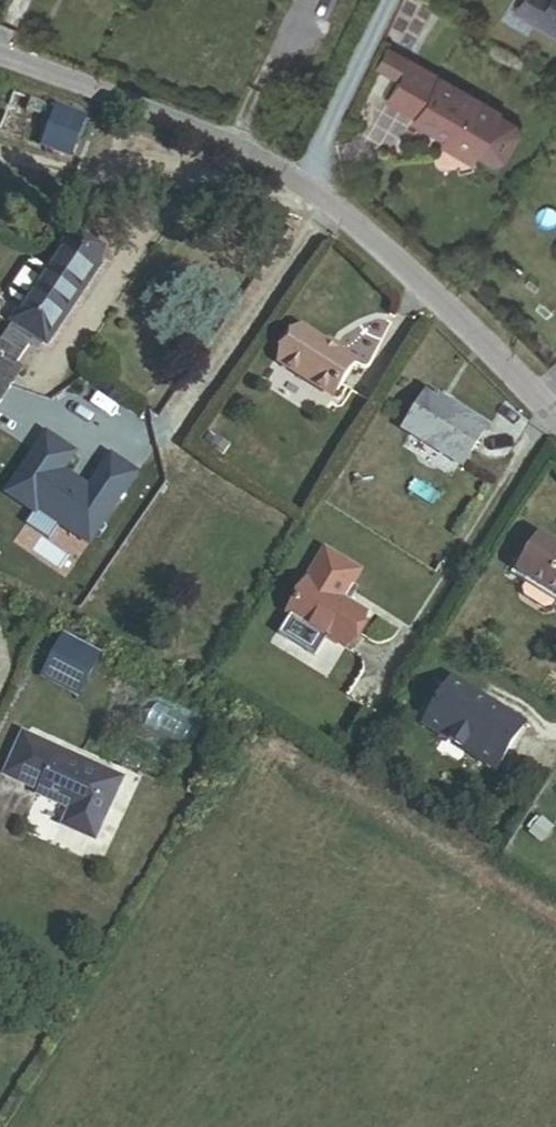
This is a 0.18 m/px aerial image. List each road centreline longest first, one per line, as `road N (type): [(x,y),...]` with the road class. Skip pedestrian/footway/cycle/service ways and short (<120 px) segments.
road 1 (residential): [(555,430),(477,331),(380,243),(297,182),(209,133),(0,60)]

